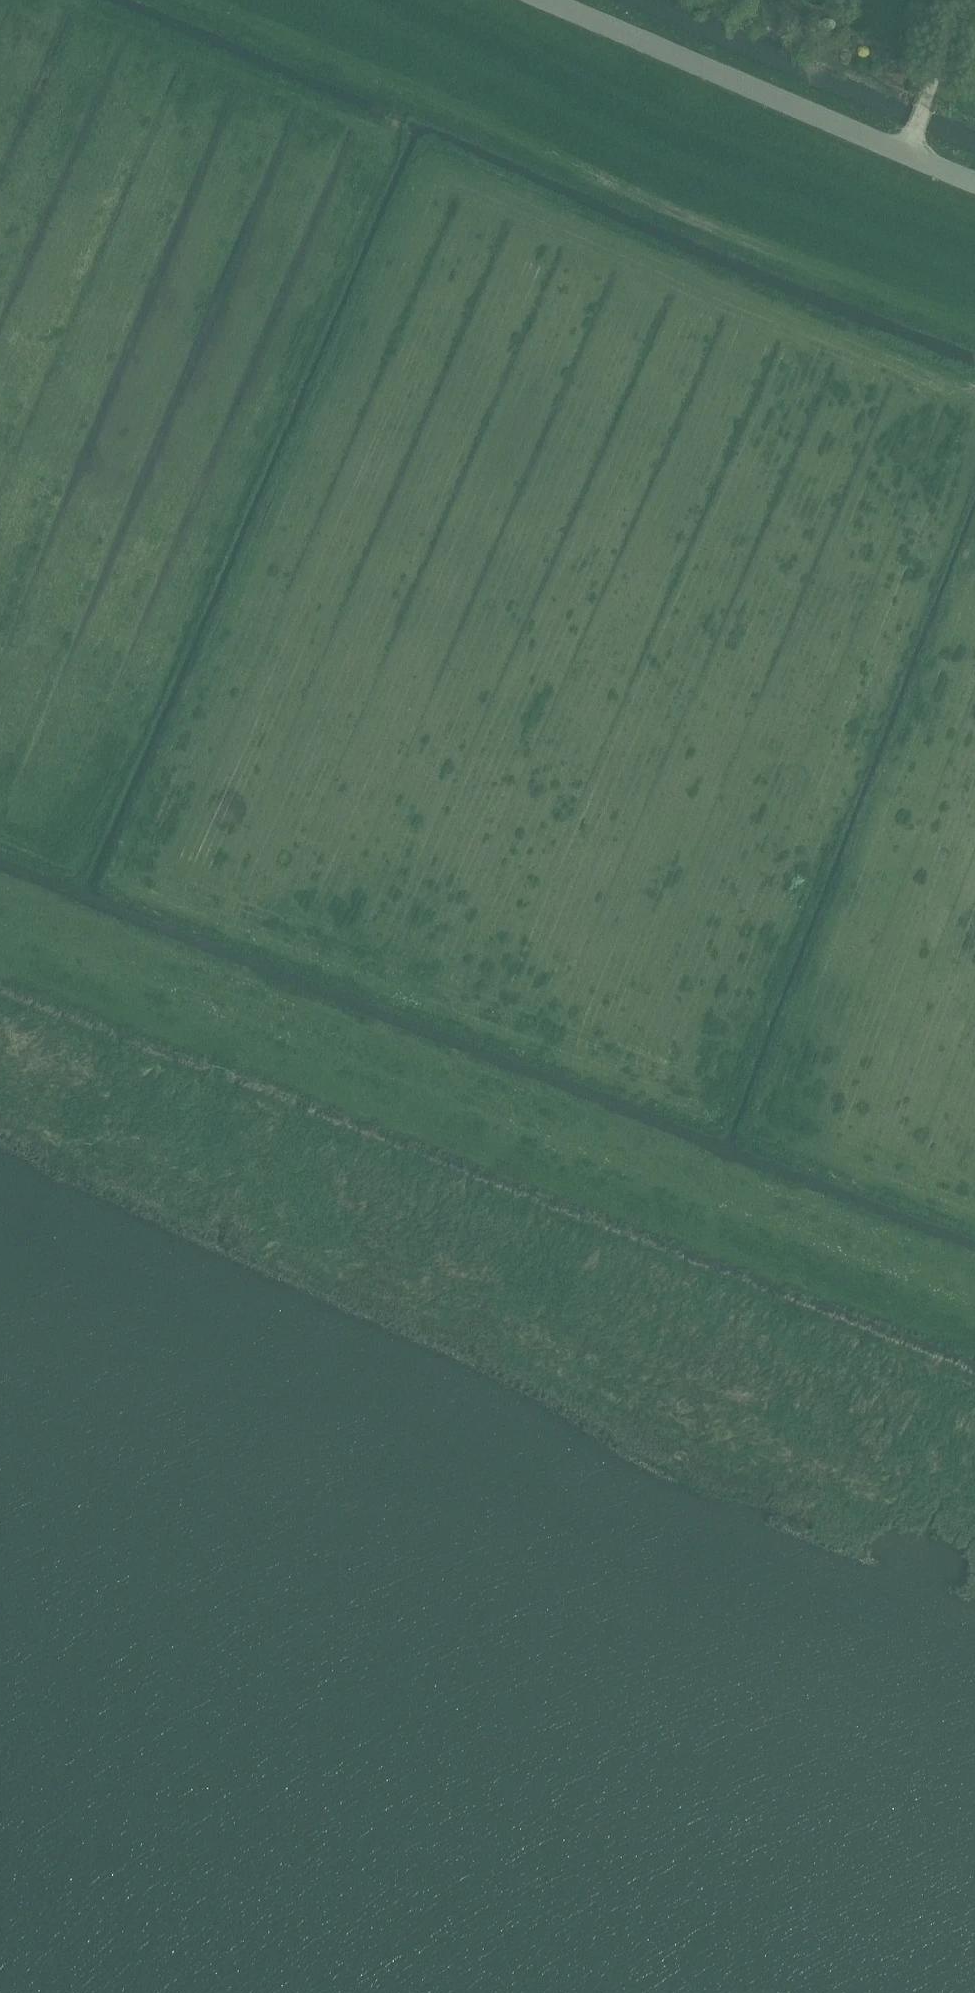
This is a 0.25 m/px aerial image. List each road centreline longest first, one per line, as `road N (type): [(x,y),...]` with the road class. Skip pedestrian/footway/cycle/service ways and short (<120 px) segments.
road 1 (unclassified): [(974,182),(533,0)]

